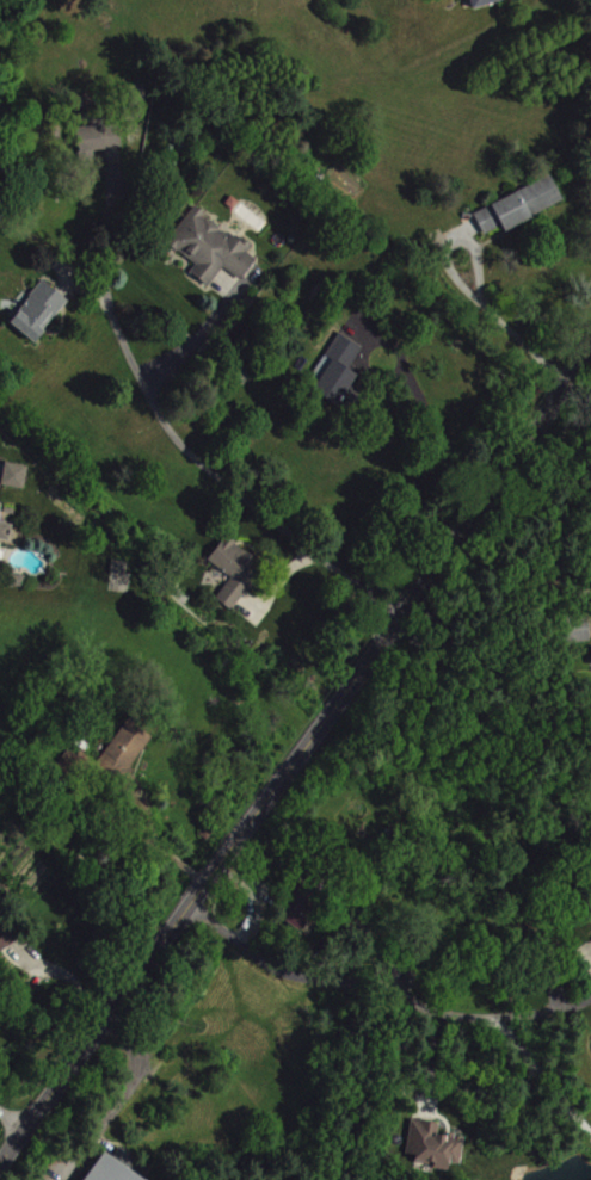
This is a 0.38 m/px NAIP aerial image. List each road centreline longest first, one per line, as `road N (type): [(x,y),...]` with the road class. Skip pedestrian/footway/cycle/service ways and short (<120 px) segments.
road 1 (secondary): [(0,1157),(590,344)]

